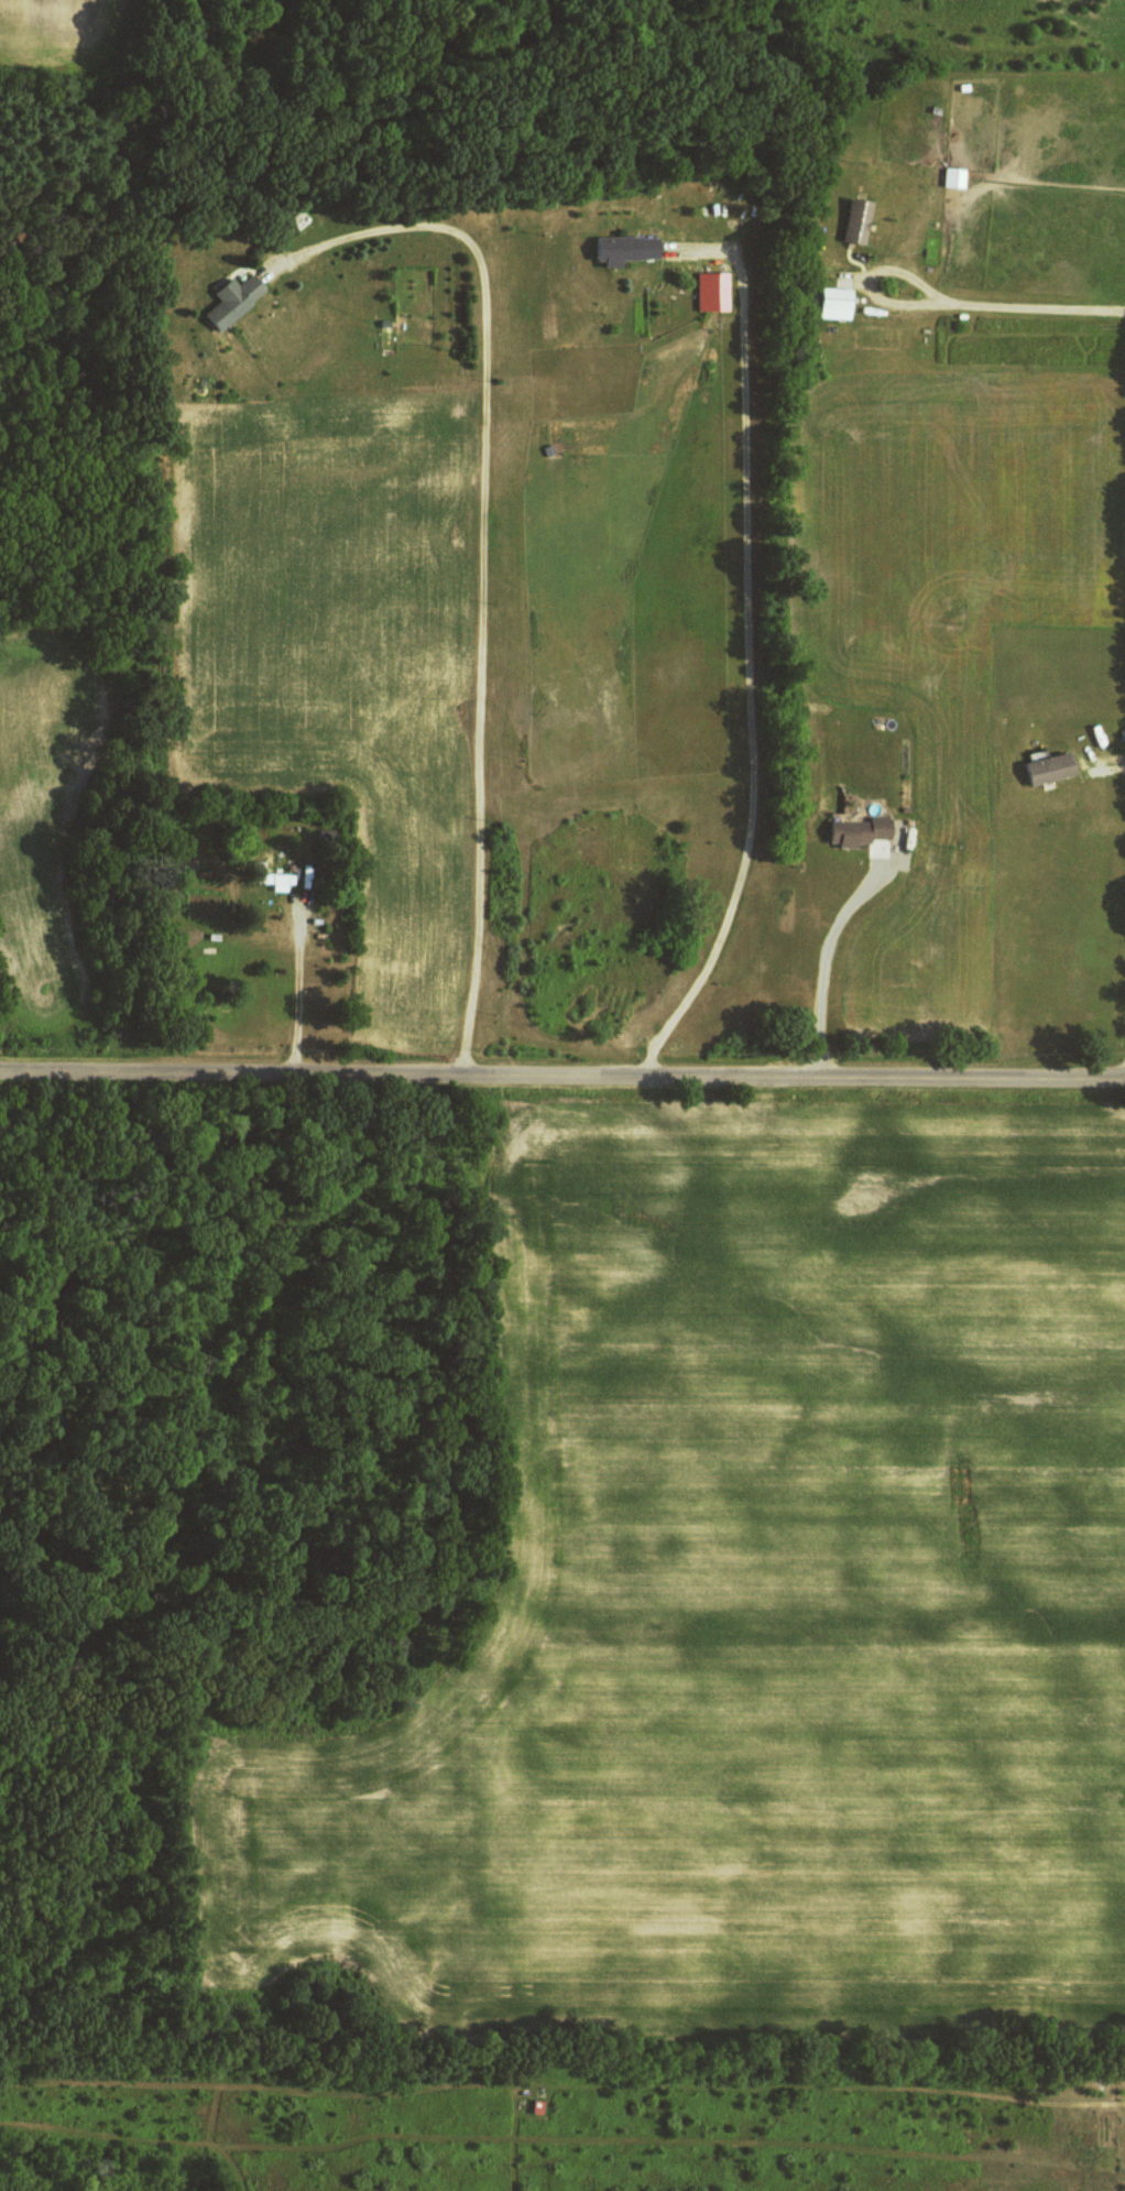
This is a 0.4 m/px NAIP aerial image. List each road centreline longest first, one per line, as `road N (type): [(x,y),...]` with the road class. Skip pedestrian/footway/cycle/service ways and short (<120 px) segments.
road 1 (residential): [(1124,1082),(0,1075)]

